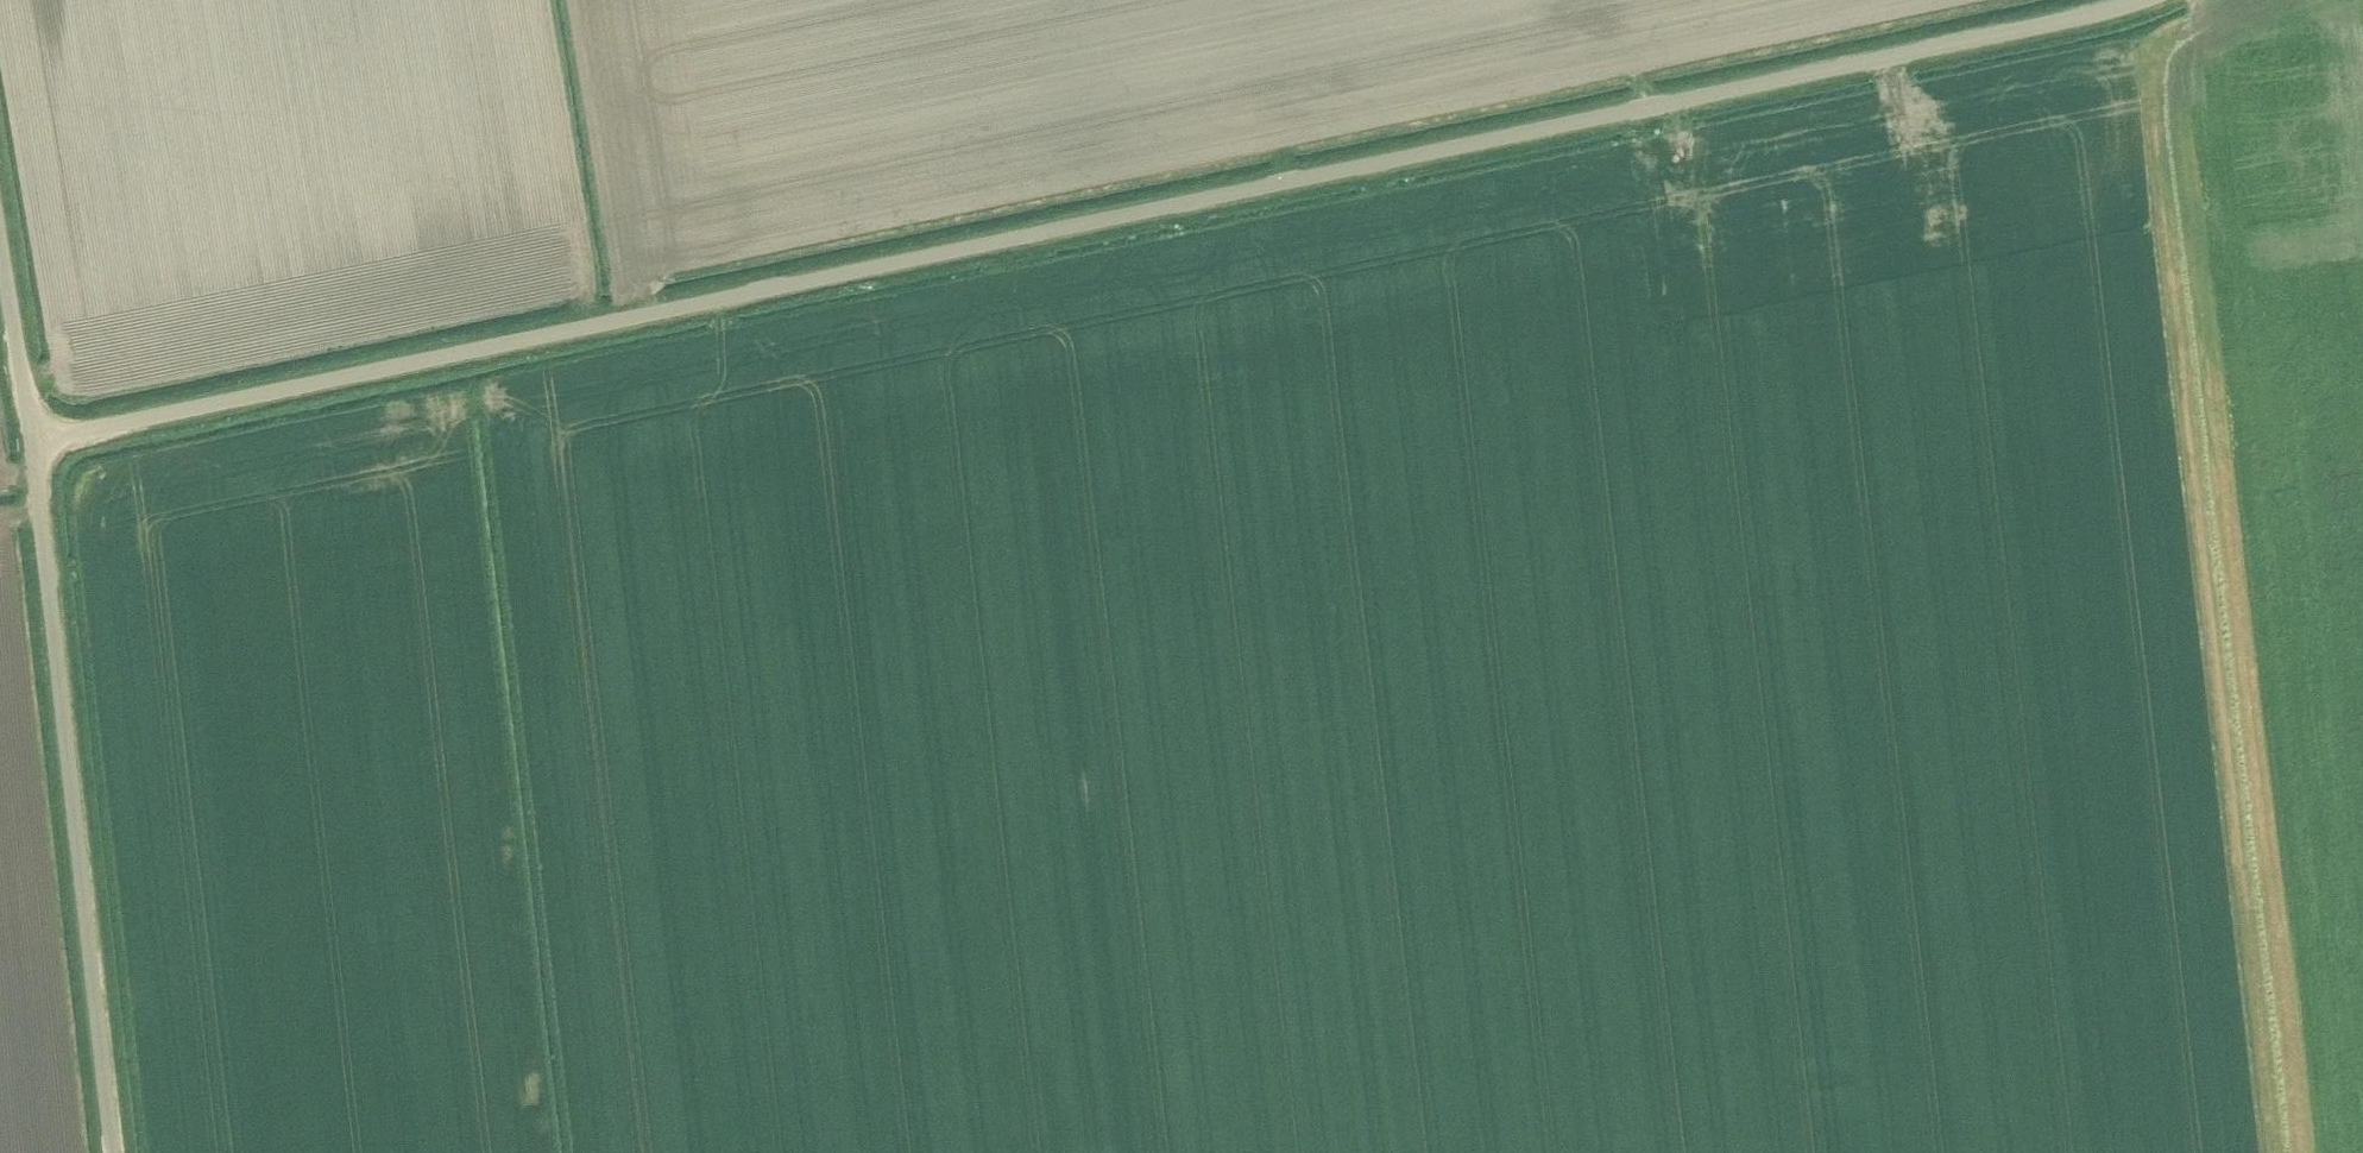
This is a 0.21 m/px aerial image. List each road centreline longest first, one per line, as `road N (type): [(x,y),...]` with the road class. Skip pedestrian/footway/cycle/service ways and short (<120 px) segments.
road 1 (unclassified): [(36,443),(2056,25),(2145,0)]
road 2 (unclassified): [(115,1152),(36,443)]
road 3 (unclassified): [(36,443),(0,231)]

